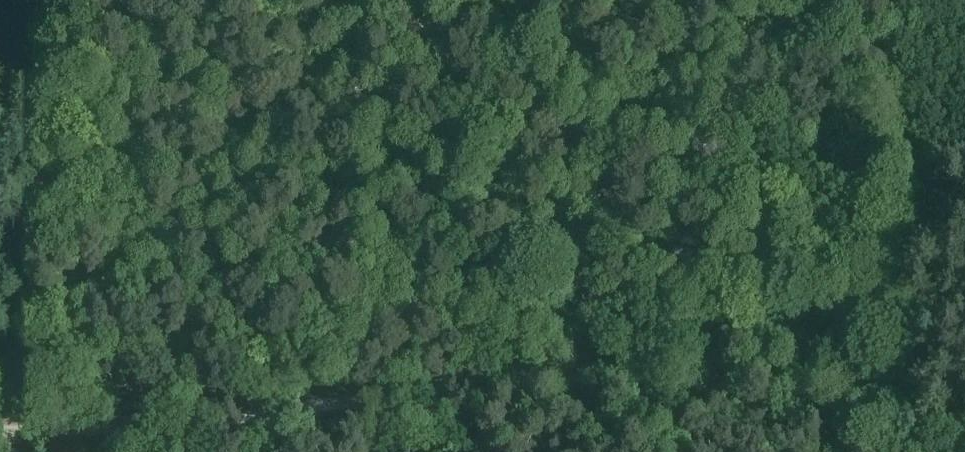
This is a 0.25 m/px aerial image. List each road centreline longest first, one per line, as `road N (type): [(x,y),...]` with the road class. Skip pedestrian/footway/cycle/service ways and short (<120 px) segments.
road 1 (track): [(388,401),(497,386),(617,382),(873,451)]
road 2 (track): [(882,0),(915,451)]
road 3 (track): [(71,0),(16,430)]
road 4 (track): [(388,401),(138,431),(0,430)]

